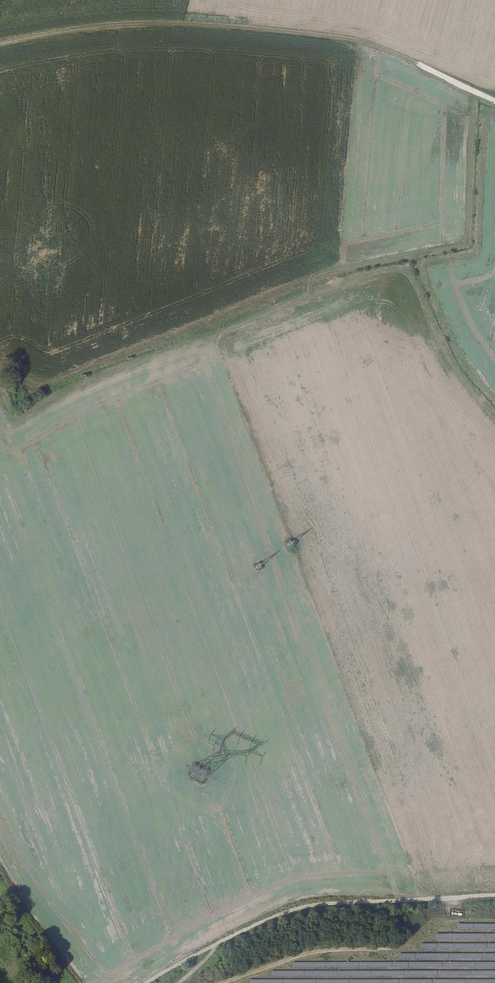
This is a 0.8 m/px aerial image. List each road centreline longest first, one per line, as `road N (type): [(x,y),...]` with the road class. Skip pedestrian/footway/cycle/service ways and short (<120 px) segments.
road 1 (track): [(0,43),(131,23),(275,31),(374,47),(494,101)]
road 2 (track): [(494,896),(296,909),(148,982)]
road 3 (track): [(80,982),(19,910),(0,874)]

